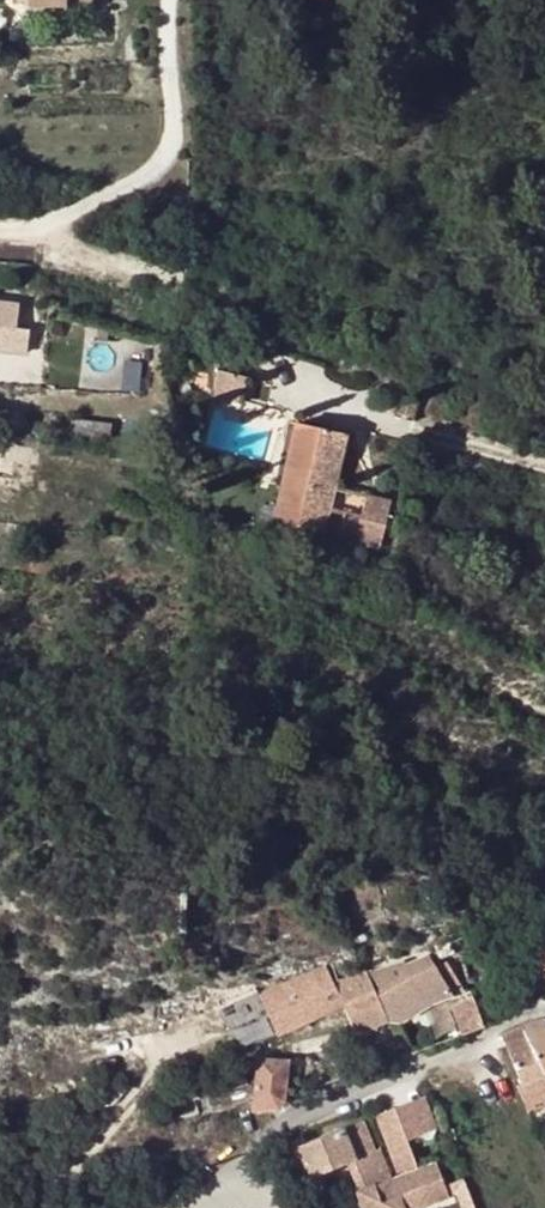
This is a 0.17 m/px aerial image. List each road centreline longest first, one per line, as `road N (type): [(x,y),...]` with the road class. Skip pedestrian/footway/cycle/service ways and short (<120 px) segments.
road 1 (residential): [(256,1207),(266,1161),(295,1117),(544,1014)]

